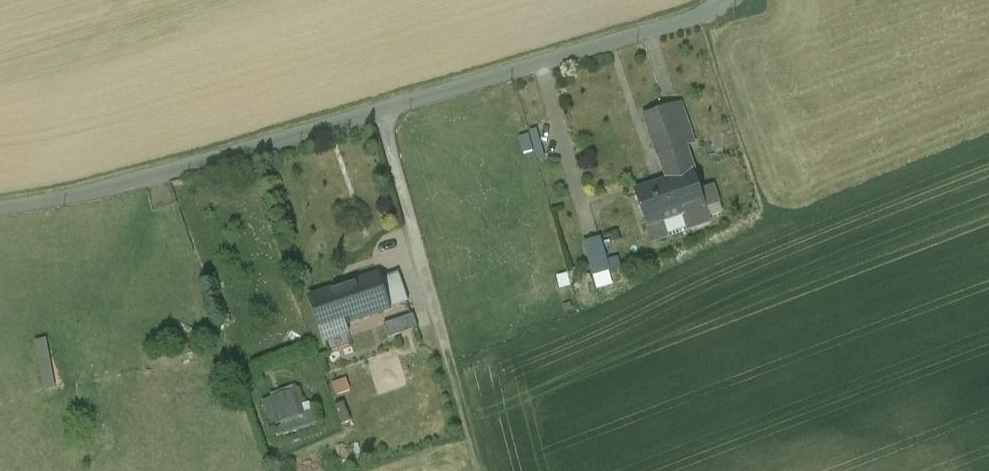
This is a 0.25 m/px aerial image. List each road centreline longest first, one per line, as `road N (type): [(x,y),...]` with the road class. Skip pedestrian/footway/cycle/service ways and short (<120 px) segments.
road 1 (unclassified): [(730,0),(715,13),(165,175),(0,204)]
road 2 (track): [(481,470),(384,110)]

